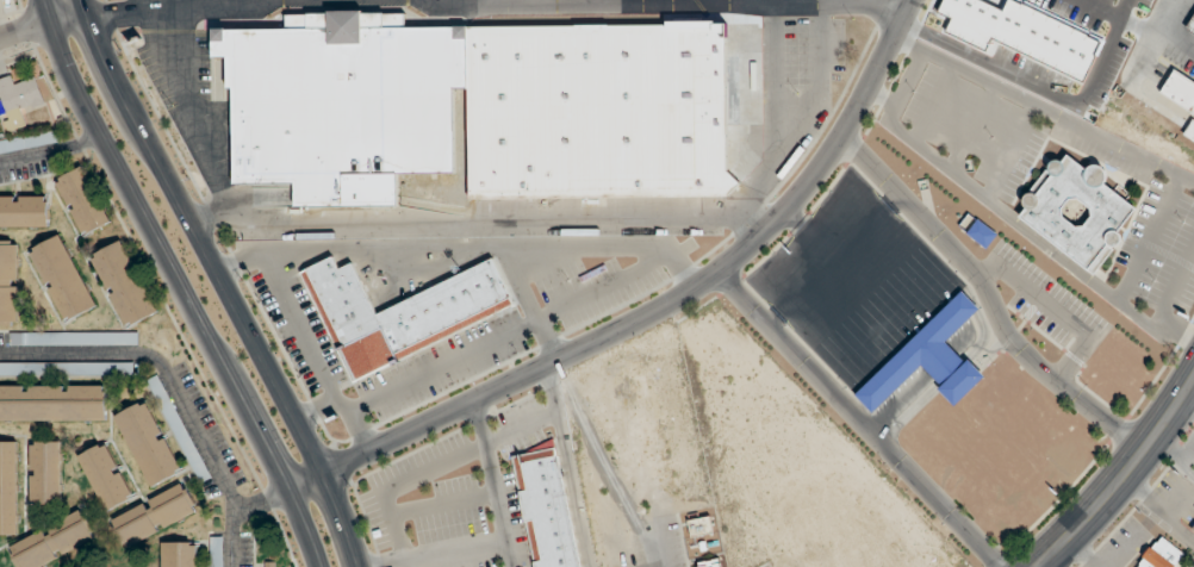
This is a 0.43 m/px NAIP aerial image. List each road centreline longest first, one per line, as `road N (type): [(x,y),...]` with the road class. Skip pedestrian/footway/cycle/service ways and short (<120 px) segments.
road 1 (residential): [(287,492),(651,317),(735,260),(840,143),(916,0)]
road 2 (secondary): [(362,566),(296,411),(124,99),(82,0)]
road 3 (secondary): [(44,0),(88,108),(287,492),(318,566)]
road 4 (tertiary): [(1193,380),(1139,459),(1037,566)]

